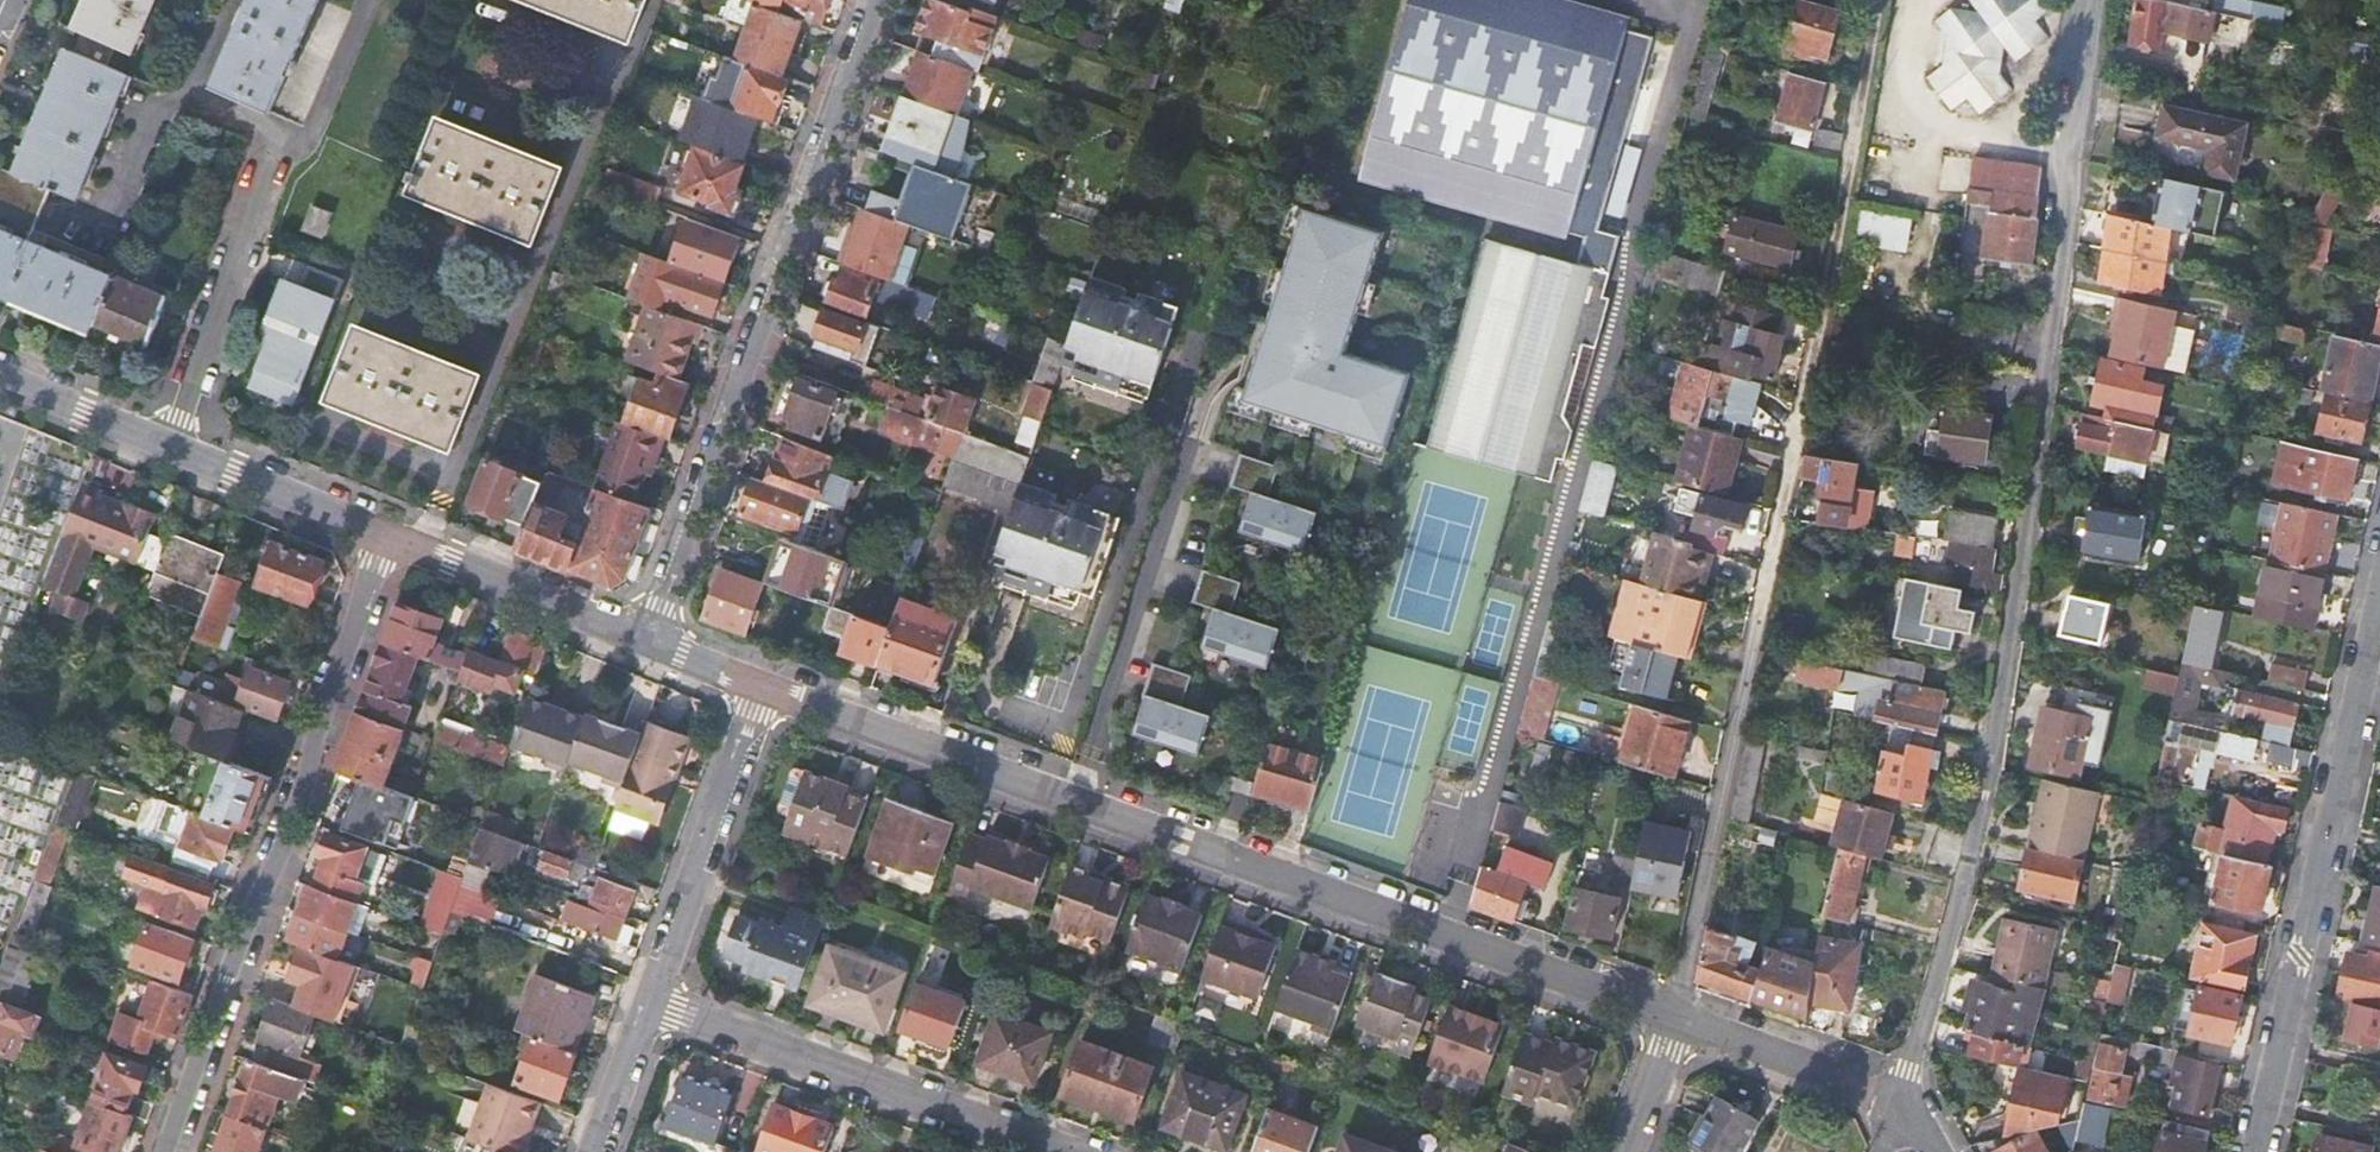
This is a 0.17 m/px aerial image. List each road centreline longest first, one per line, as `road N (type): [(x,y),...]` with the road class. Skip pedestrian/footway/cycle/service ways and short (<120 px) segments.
road 1 (residential): [(2090,0),(1995,748),(1904,1097)]
road 2 (residential): [(1879,0),(1776,545),(1674,1021)]
road 3 (residential): [(648,642),(874,0)]
road 4 (residential): [(387,535),(169,1151)]
road 5 (residential): [(1074,801),(1674,1021)]
road 6 (residential): [(2255,1151),(2379,606)]
road 7 (residential): [(648,1003),(1062,1151)]
road 8 (residential): [(1074,801),(1187,448)]
road 9 (residential): [(648,1003),(764,688)]
road 10 (residential): [(764,688),(1074,801)]
road 11 (residential): [(282,143),(171,447)]
road 12 (residential): [(387,535),(648,642)]
road 13 (residential): [(1674,1021),(1871,1093),(1904,1097)]
road 14 (residential): [(171,447),(387,535)]
road 15 (residential): [(0,377),(171,447)]
road 16 (residential): [(596,1151),(648,1003)]
road 17 (residential): [(1627,1151),(1674,1021)]
road 18 (residential): [(648,642),(764,688)]

